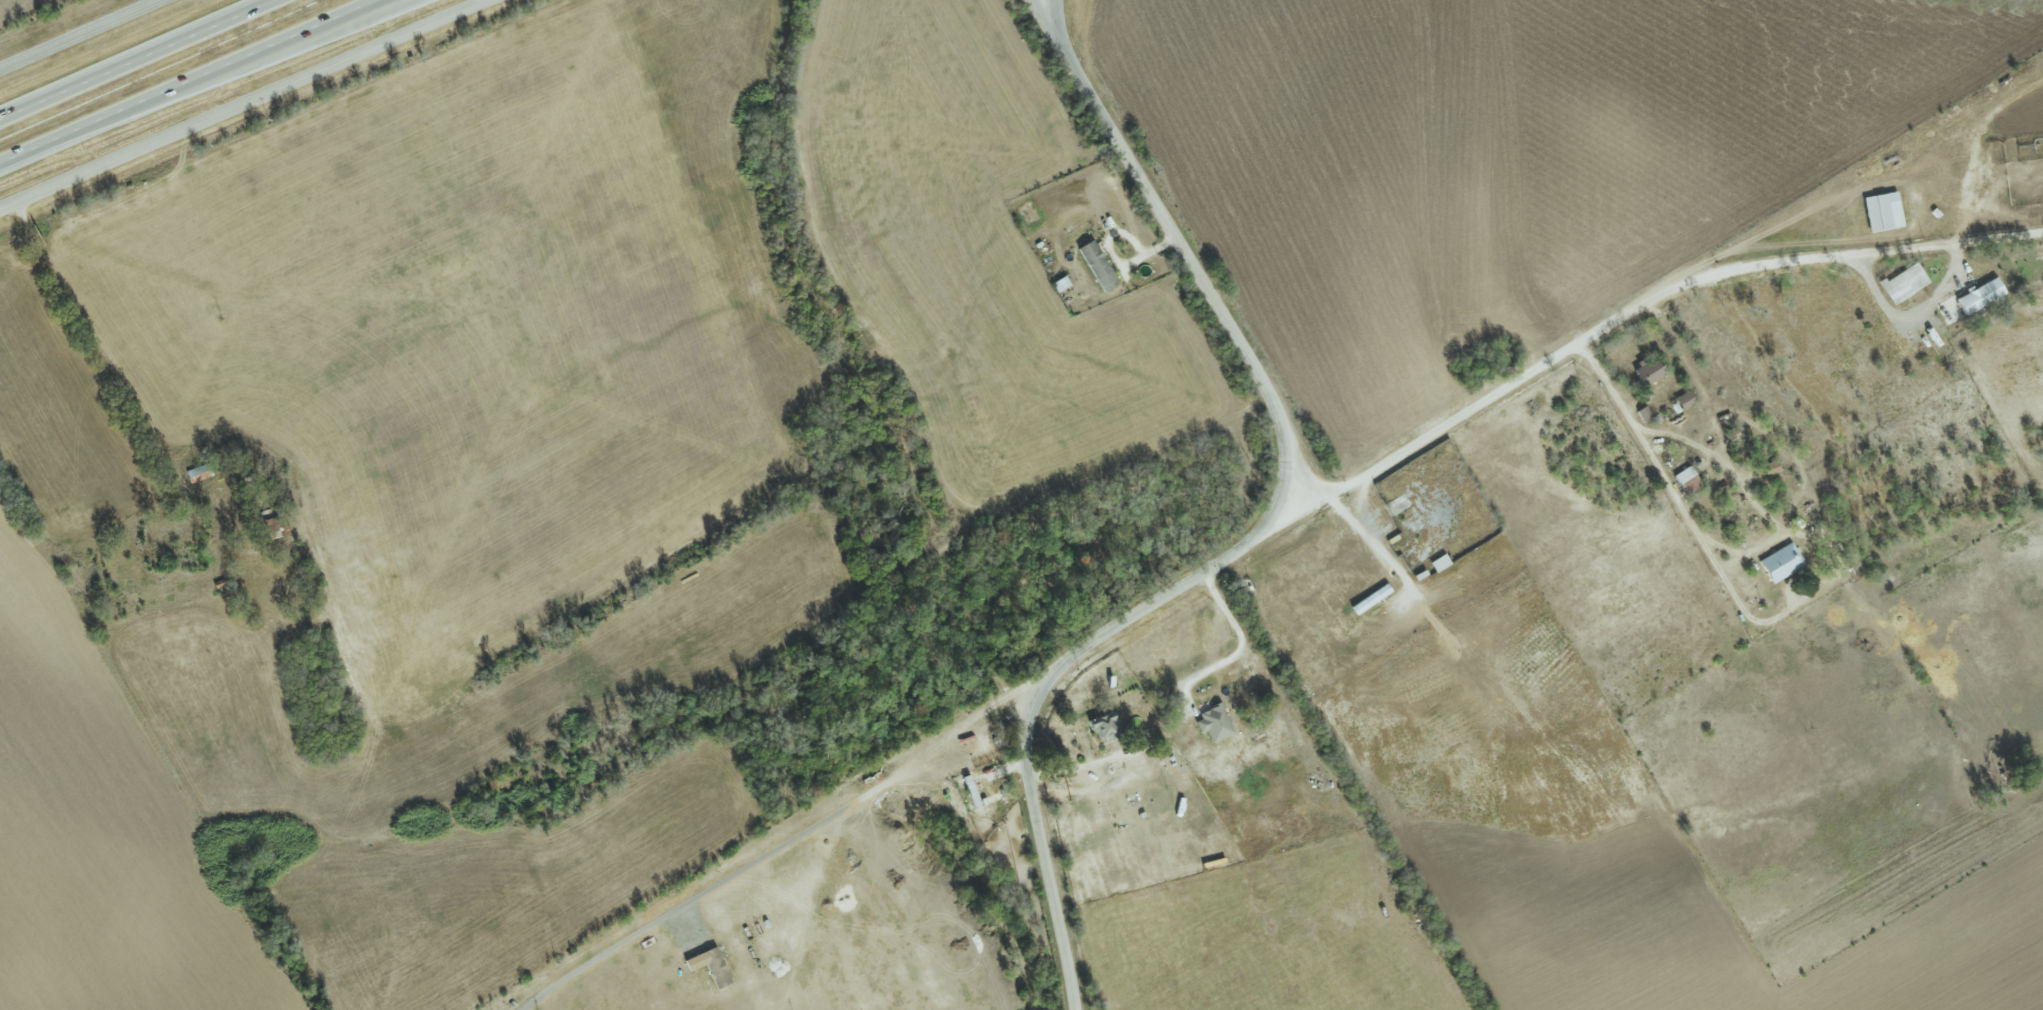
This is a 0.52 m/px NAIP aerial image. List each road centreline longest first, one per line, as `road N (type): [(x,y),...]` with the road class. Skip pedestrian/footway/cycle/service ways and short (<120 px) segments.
road 1 (residential): [(1077,1009),(1028,775),(1037,698),(1075,654),(1251,545),(1284,495),(1288,448),(1262,377),(1034,0)]
road 2 (residential): [(1288,462),(1317,482),(1354,484),(1577,344),(1719,271),(2042,232)]
road 3 (tertiary): [(0,211),(496,0)]
road 4 (motorway): [(0,169),(418,0)]
road 5 (motorway): [(0,166),(382,0)]
road 6 (motorway): [(280,0),(0,121)]
road 7 (tertiary): [(165,0),(0,72)]

